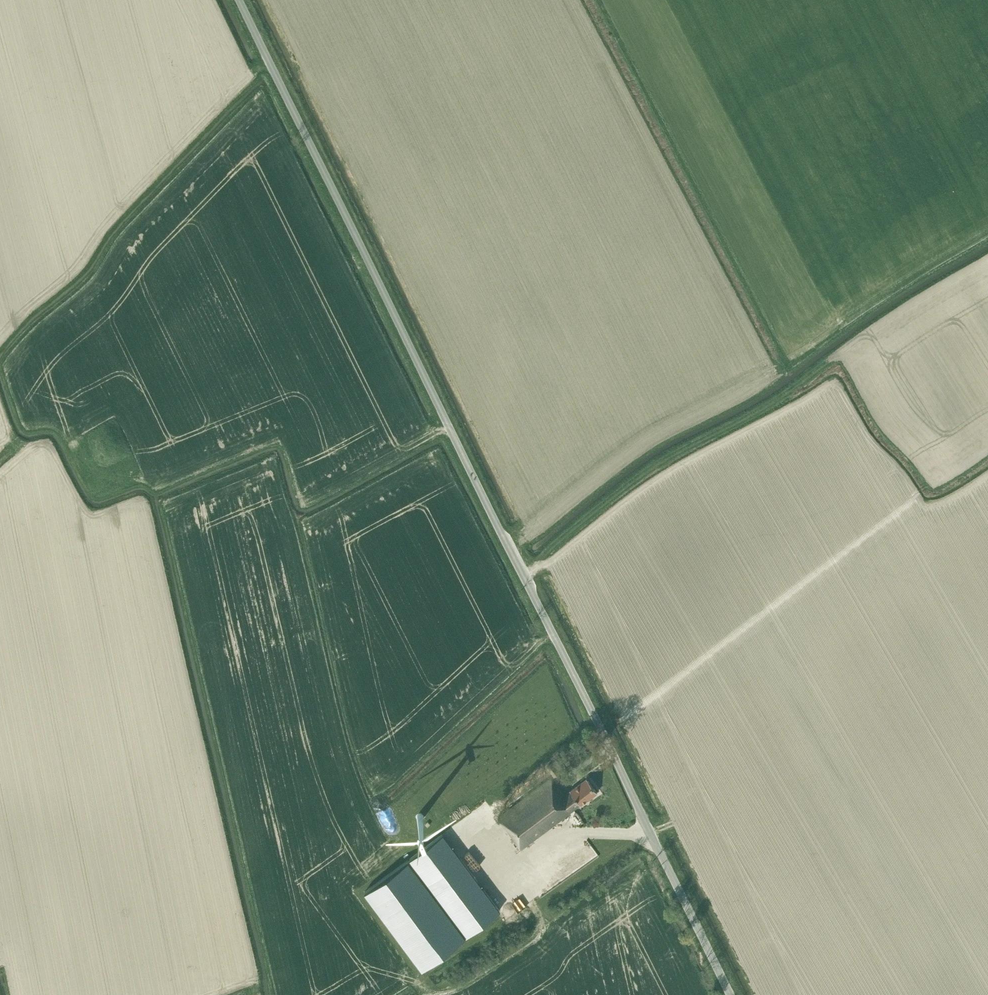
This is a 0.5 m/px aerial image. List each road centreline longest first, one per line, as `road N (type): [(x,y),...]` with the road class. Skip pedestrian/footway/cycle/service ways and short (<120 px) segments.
road 1 (unclassified): [(726,994),(237,0)]

